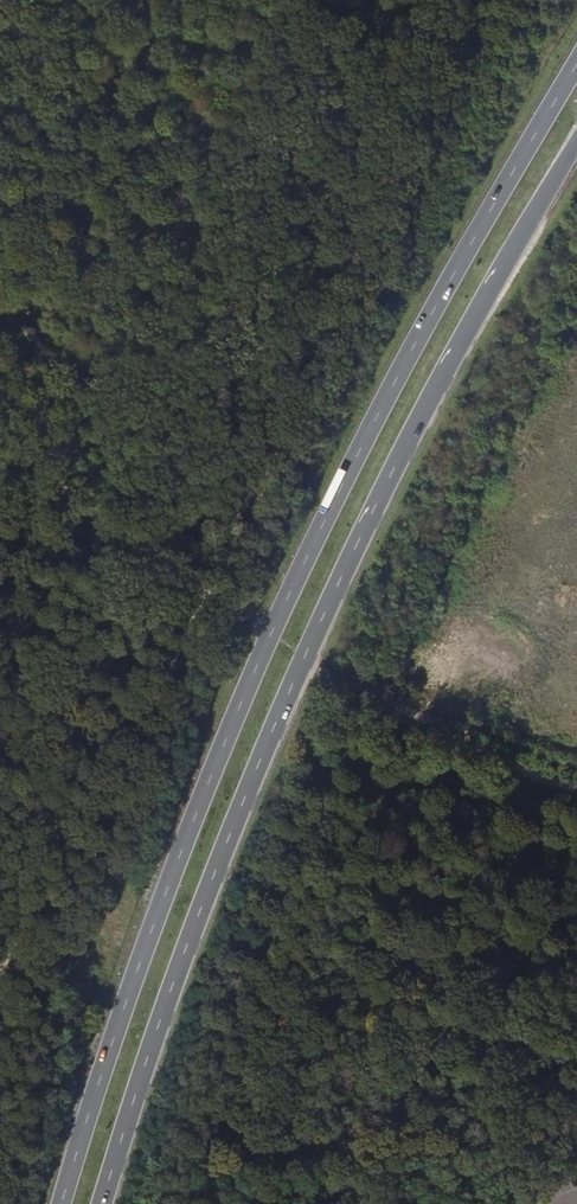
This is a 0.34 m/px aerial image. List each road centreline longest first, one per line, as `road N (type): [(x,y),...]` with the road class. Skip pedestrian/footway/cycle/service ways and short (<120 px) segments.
road 1 (primary): [(576,61),(415,339),(271,632),(203,791),(59,1203)]
road 2 (primary): [(100,1203),(142,1060),(303,655),(576,144)]
road 3 (track): [(271,632),(185,615),(0,435)]

